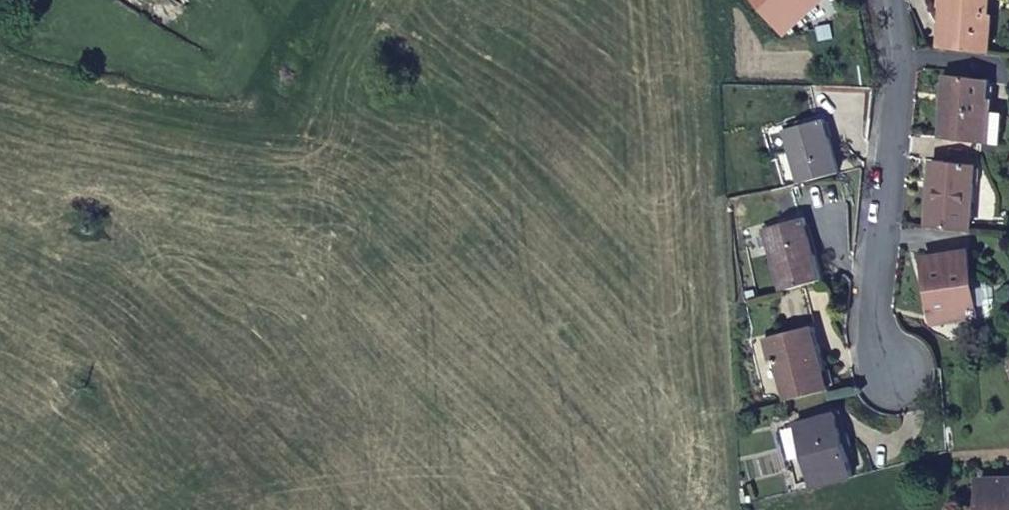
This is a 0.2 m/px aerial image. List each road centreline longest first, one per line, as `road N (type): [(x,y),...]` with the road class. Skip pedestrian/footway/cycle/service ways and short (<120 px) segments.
road 1 (residential): [(890,370),(878,318),(892,65),(879,0)]

